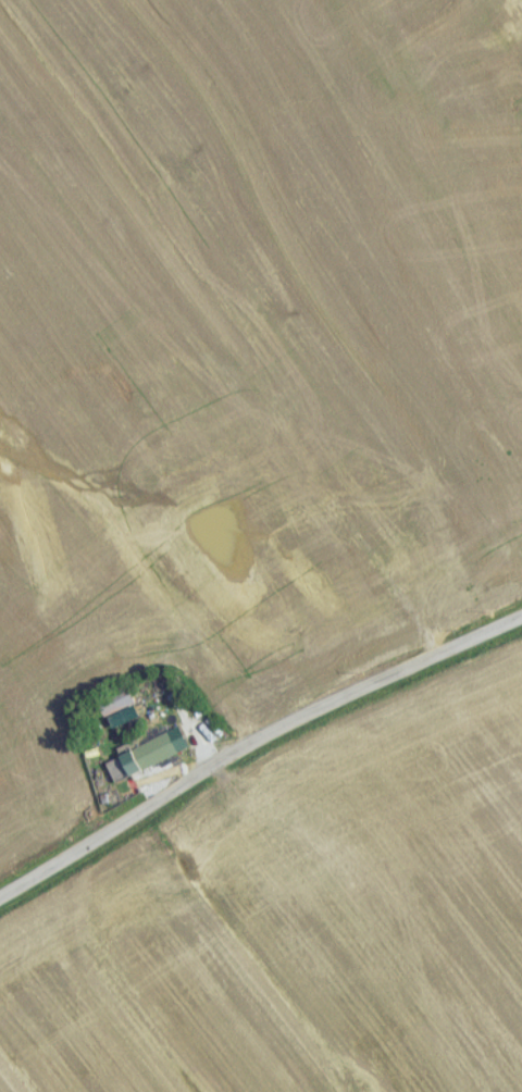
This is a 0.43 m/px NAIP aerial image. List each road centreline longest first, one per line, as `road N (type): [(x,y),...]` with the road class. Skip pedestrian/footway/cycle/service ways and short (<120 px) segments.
road 1 (residential): [(0,894),(249,744),(521,623)]

